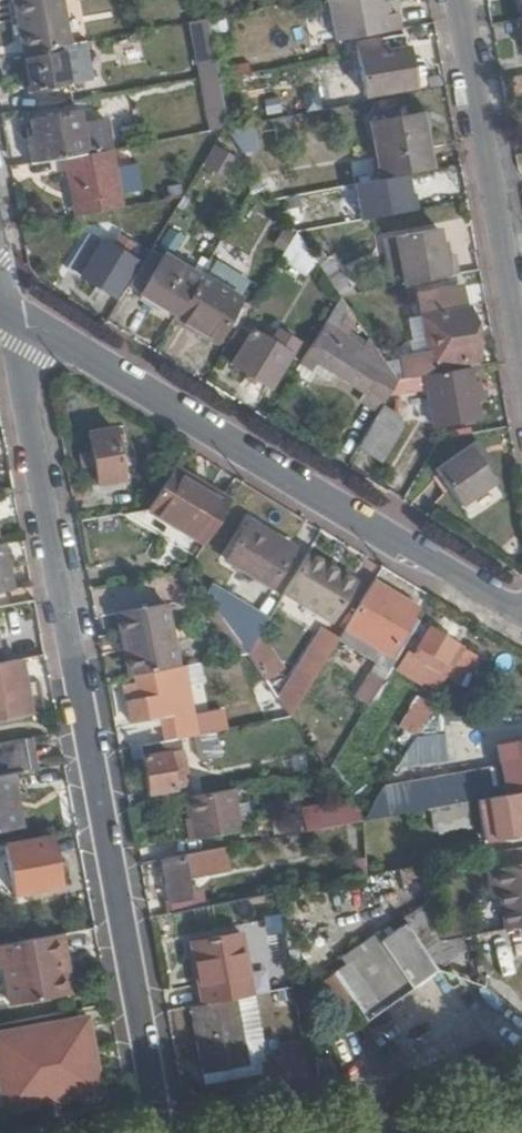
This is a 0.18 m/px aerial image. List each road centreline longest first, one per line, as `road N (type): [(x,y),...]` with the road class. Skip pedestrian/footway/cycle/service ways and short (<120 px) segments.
road 1 (residential): [(4,303),(163,1132)]
road 2 (residential): [(521,617),(4,303)]
road 3 (residential): [(521,364),(454,0)]

